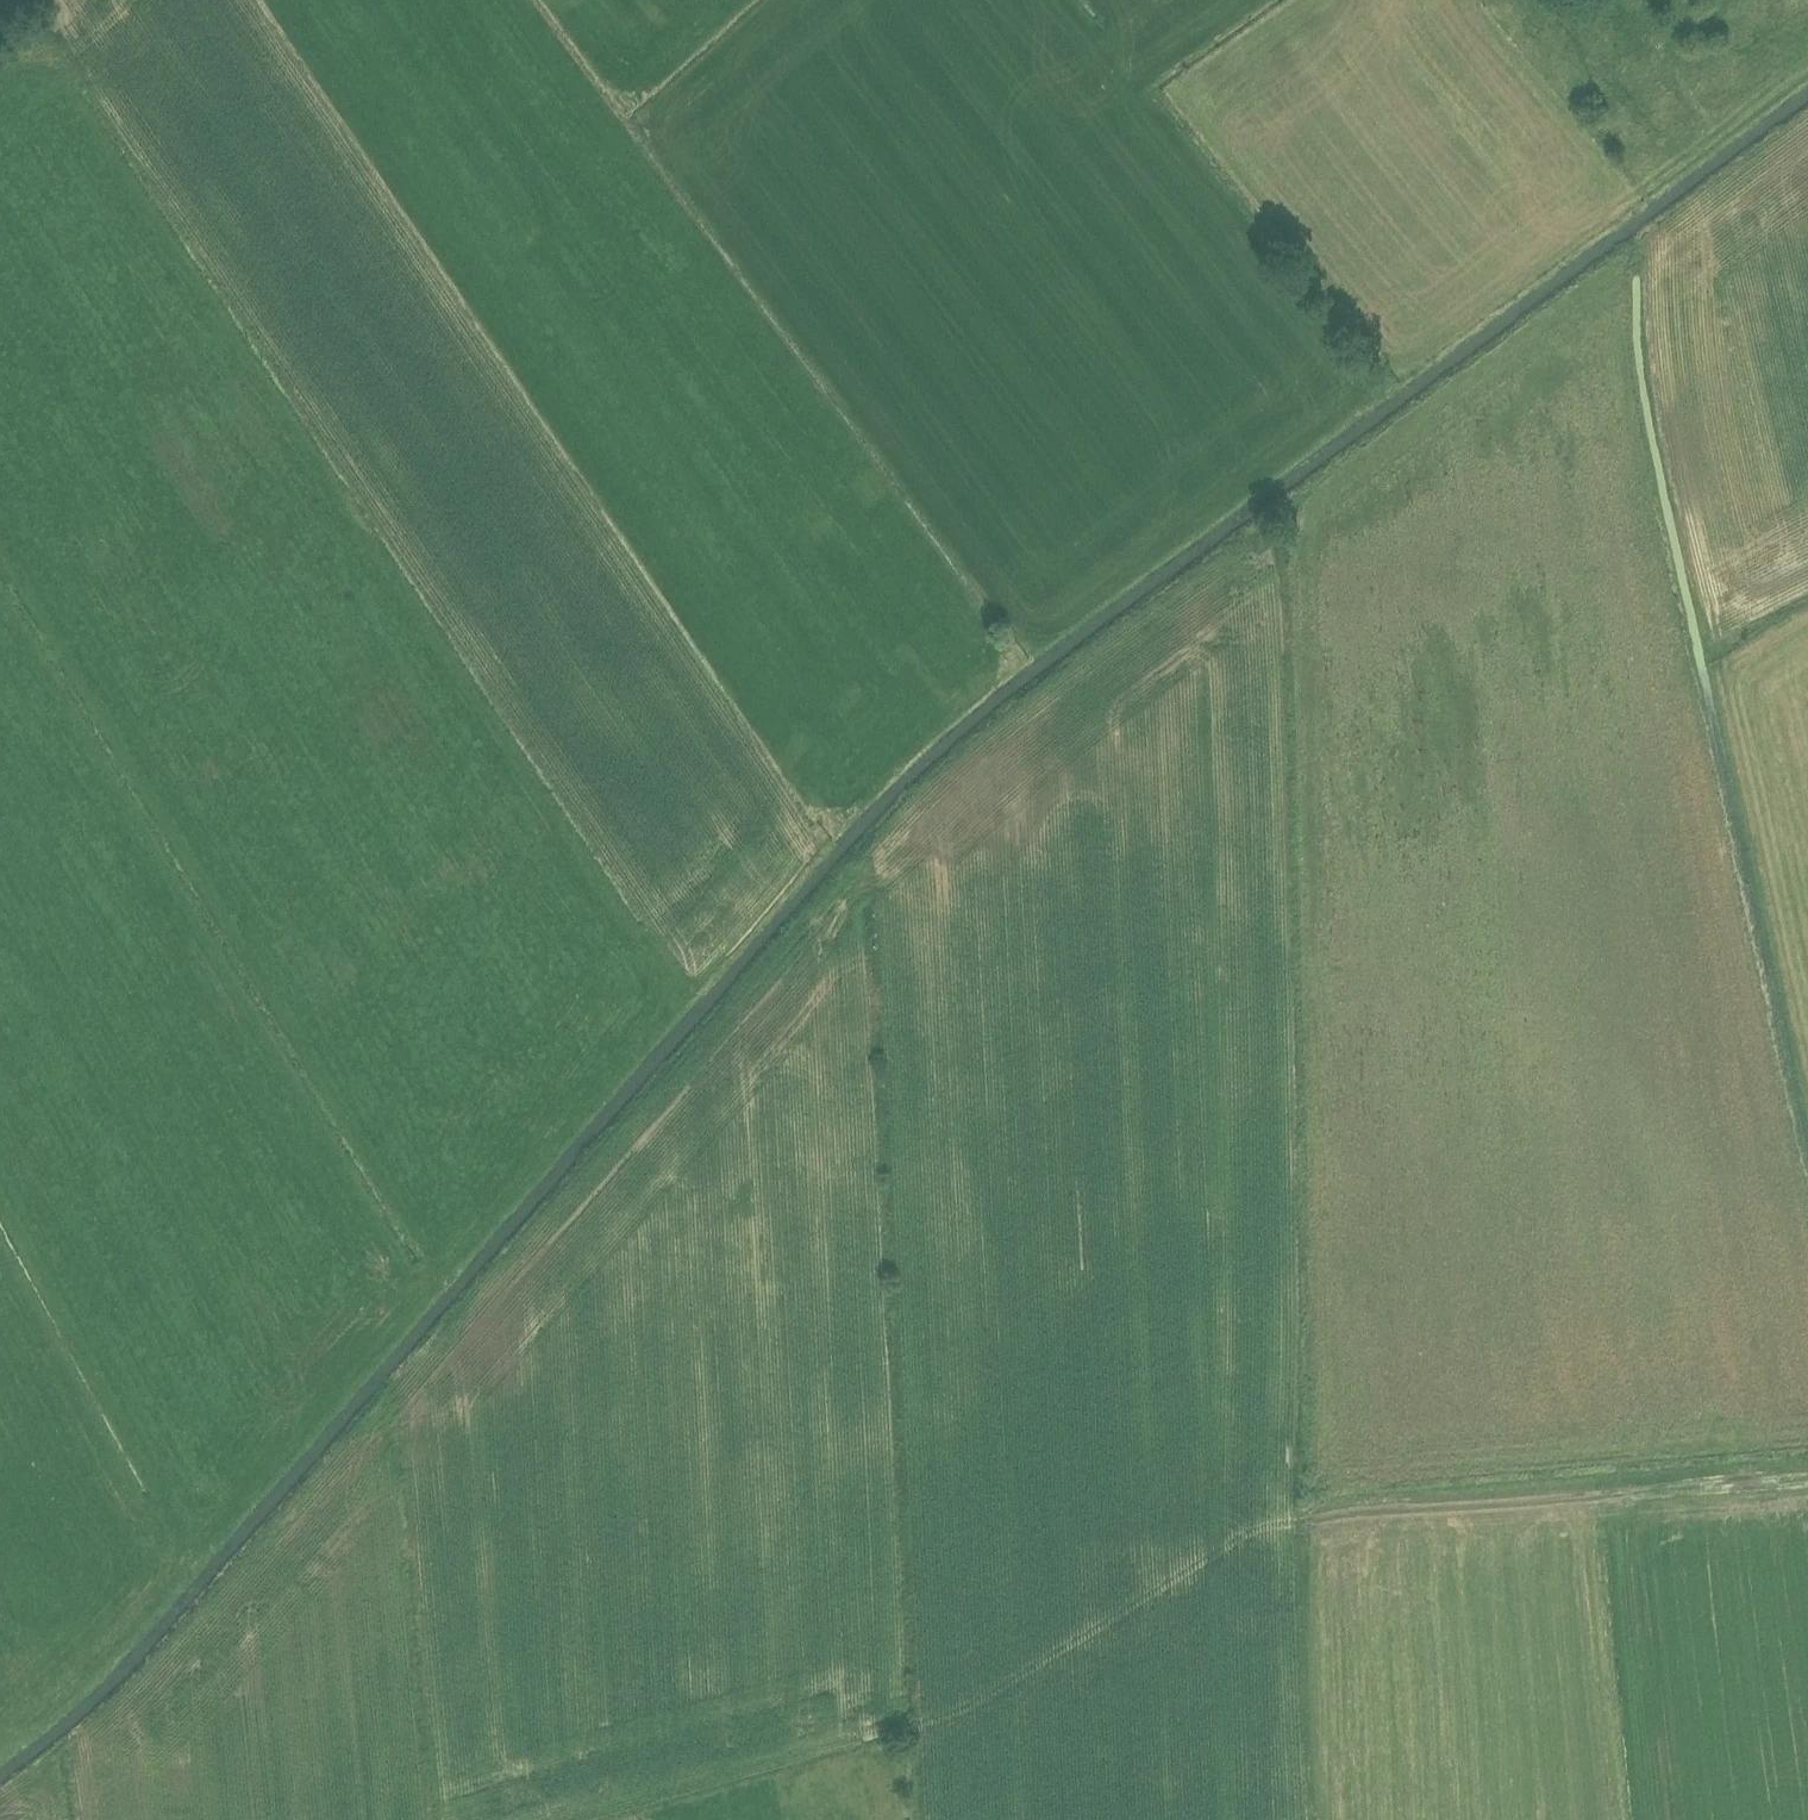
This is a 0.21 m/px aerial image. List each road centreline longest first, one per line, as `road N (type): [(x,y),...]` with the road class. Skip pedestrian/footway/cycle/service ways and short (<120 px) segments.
road 1 (track): [(1807,1468),(1314,1513)]

